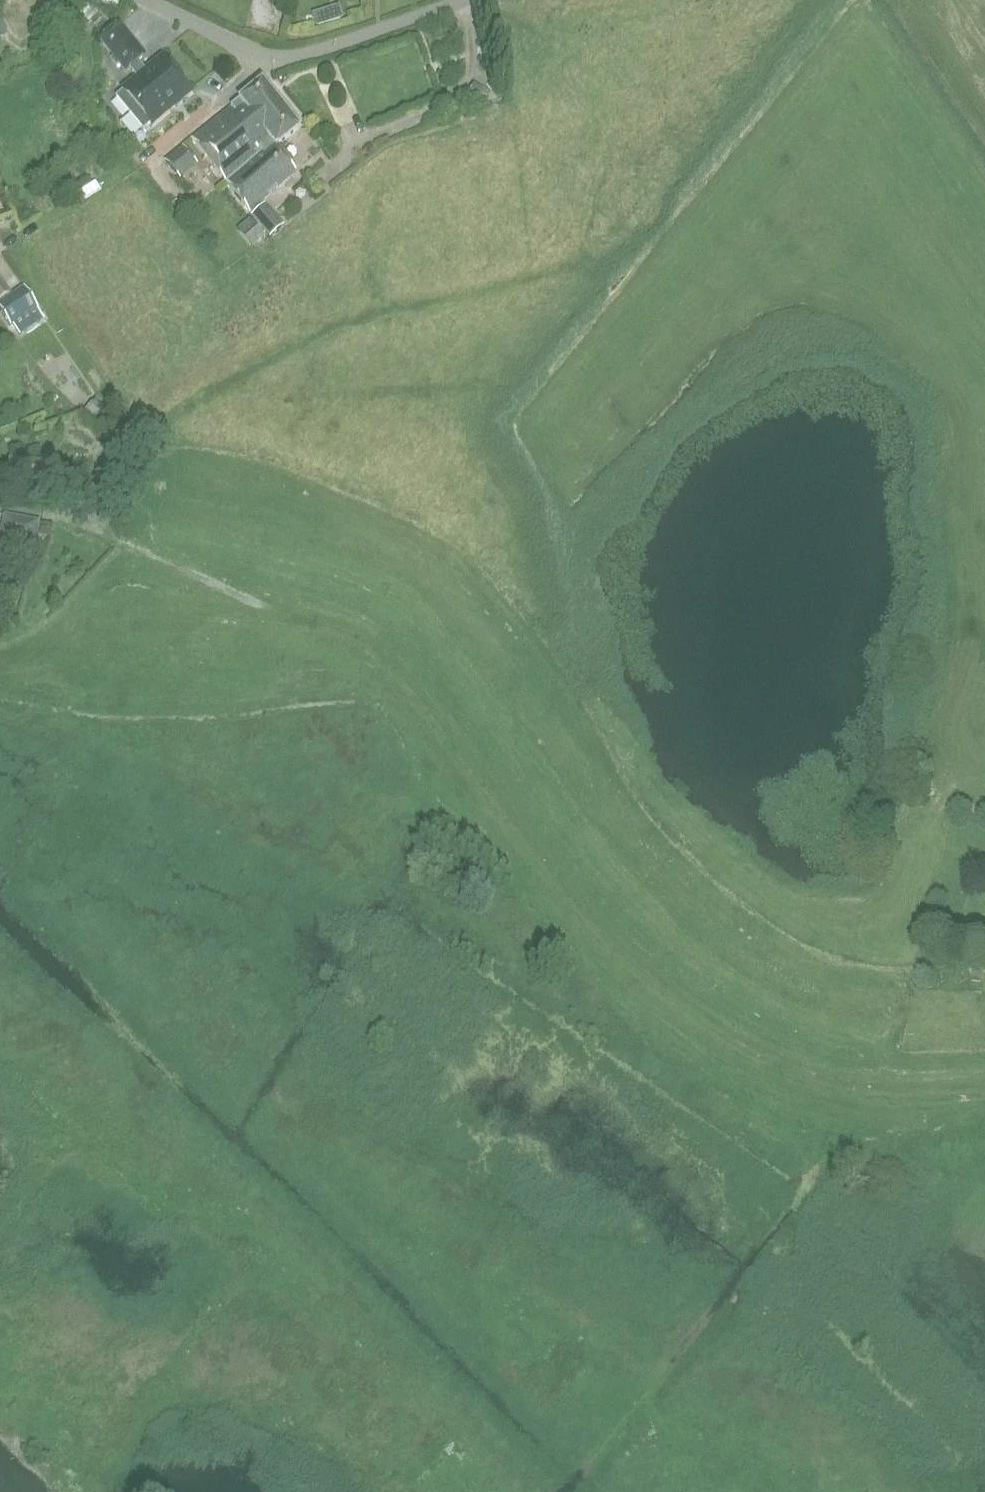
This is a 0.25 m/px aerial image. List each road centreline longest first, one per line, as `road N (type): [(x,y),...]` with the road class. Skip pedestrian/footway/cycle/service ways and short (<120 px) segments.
road 1 (unclassified): [(457,0),(286,57),(250,51),(145,0)]

